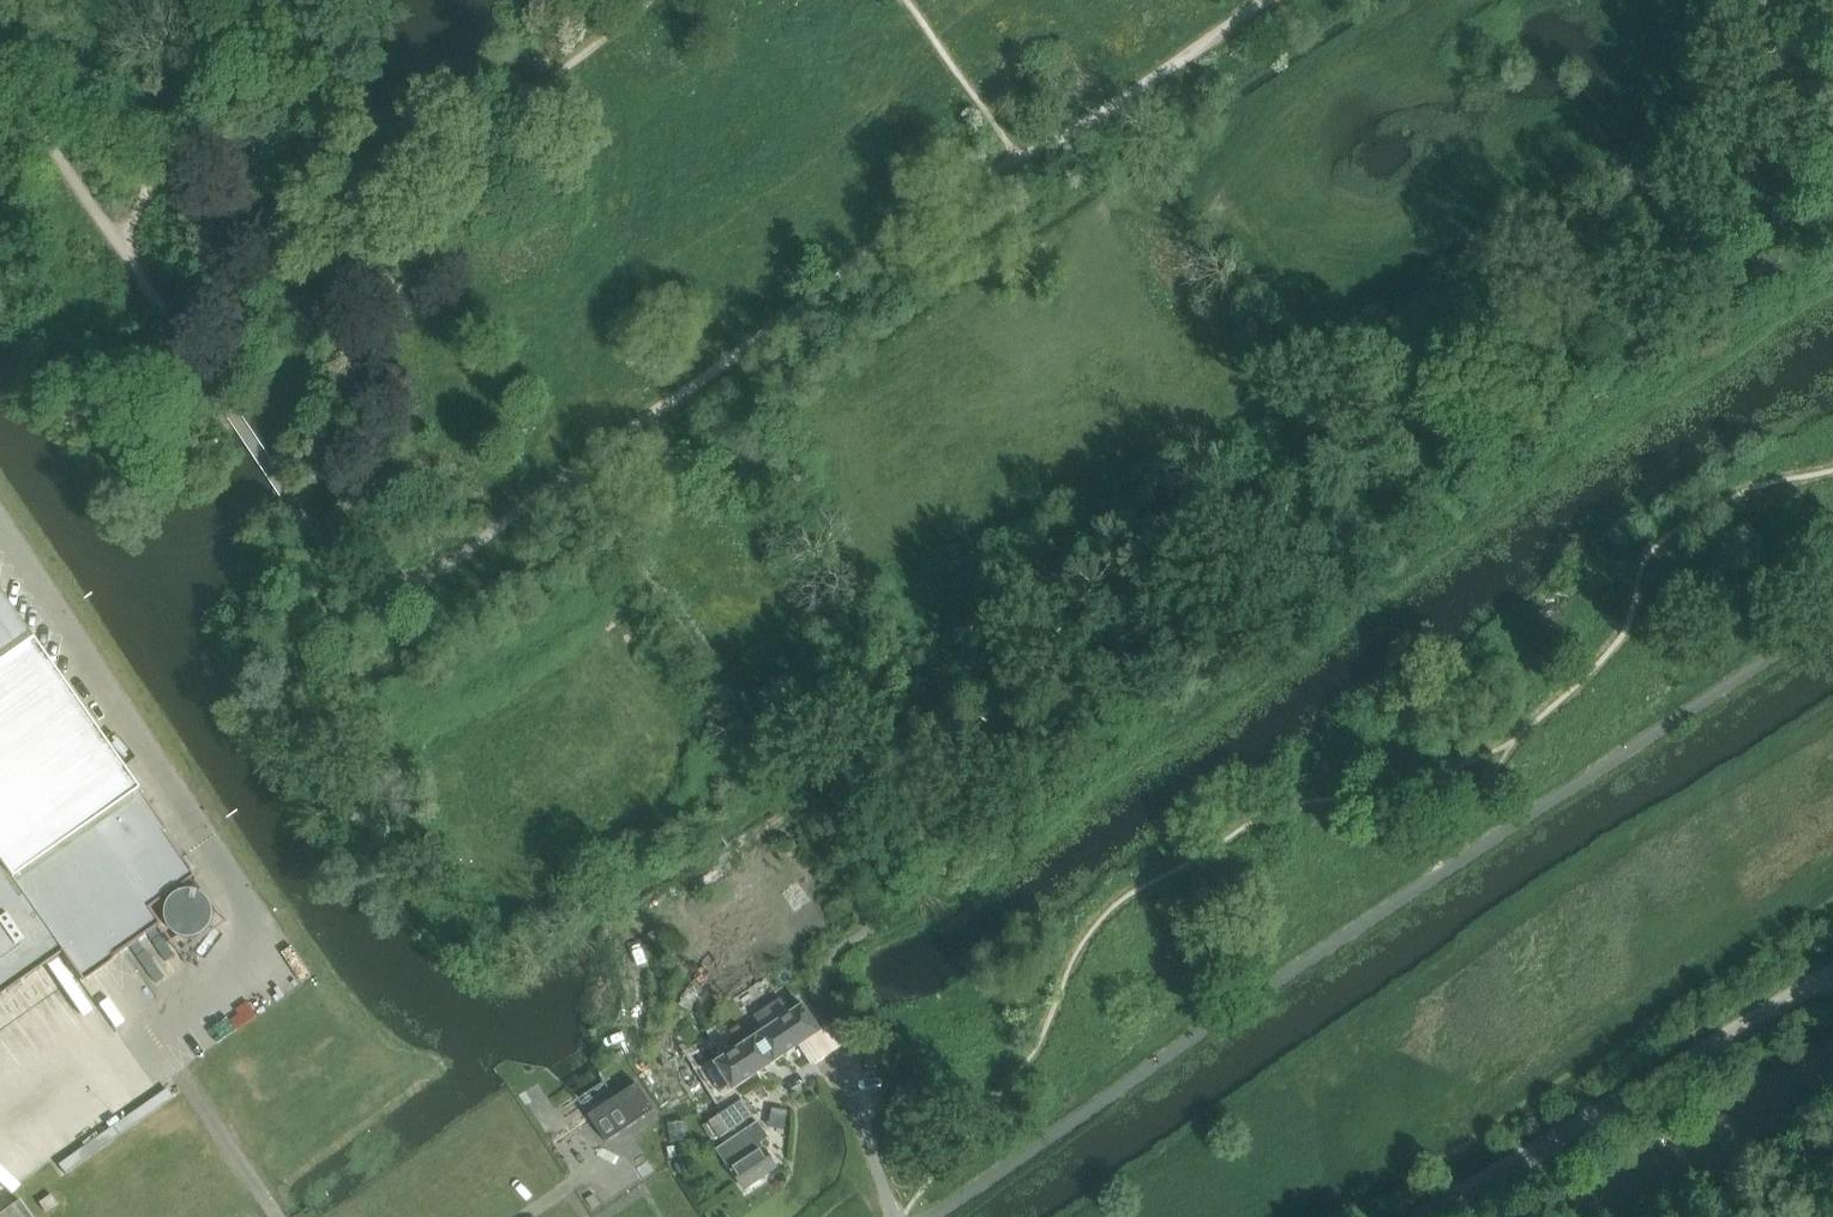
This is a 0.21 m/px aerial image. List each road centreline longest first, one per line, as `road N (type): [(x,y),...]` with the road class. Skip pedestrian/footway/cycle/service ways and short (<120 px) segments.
road 1 (unclassified): [(1441,1216),(1832,964)]

